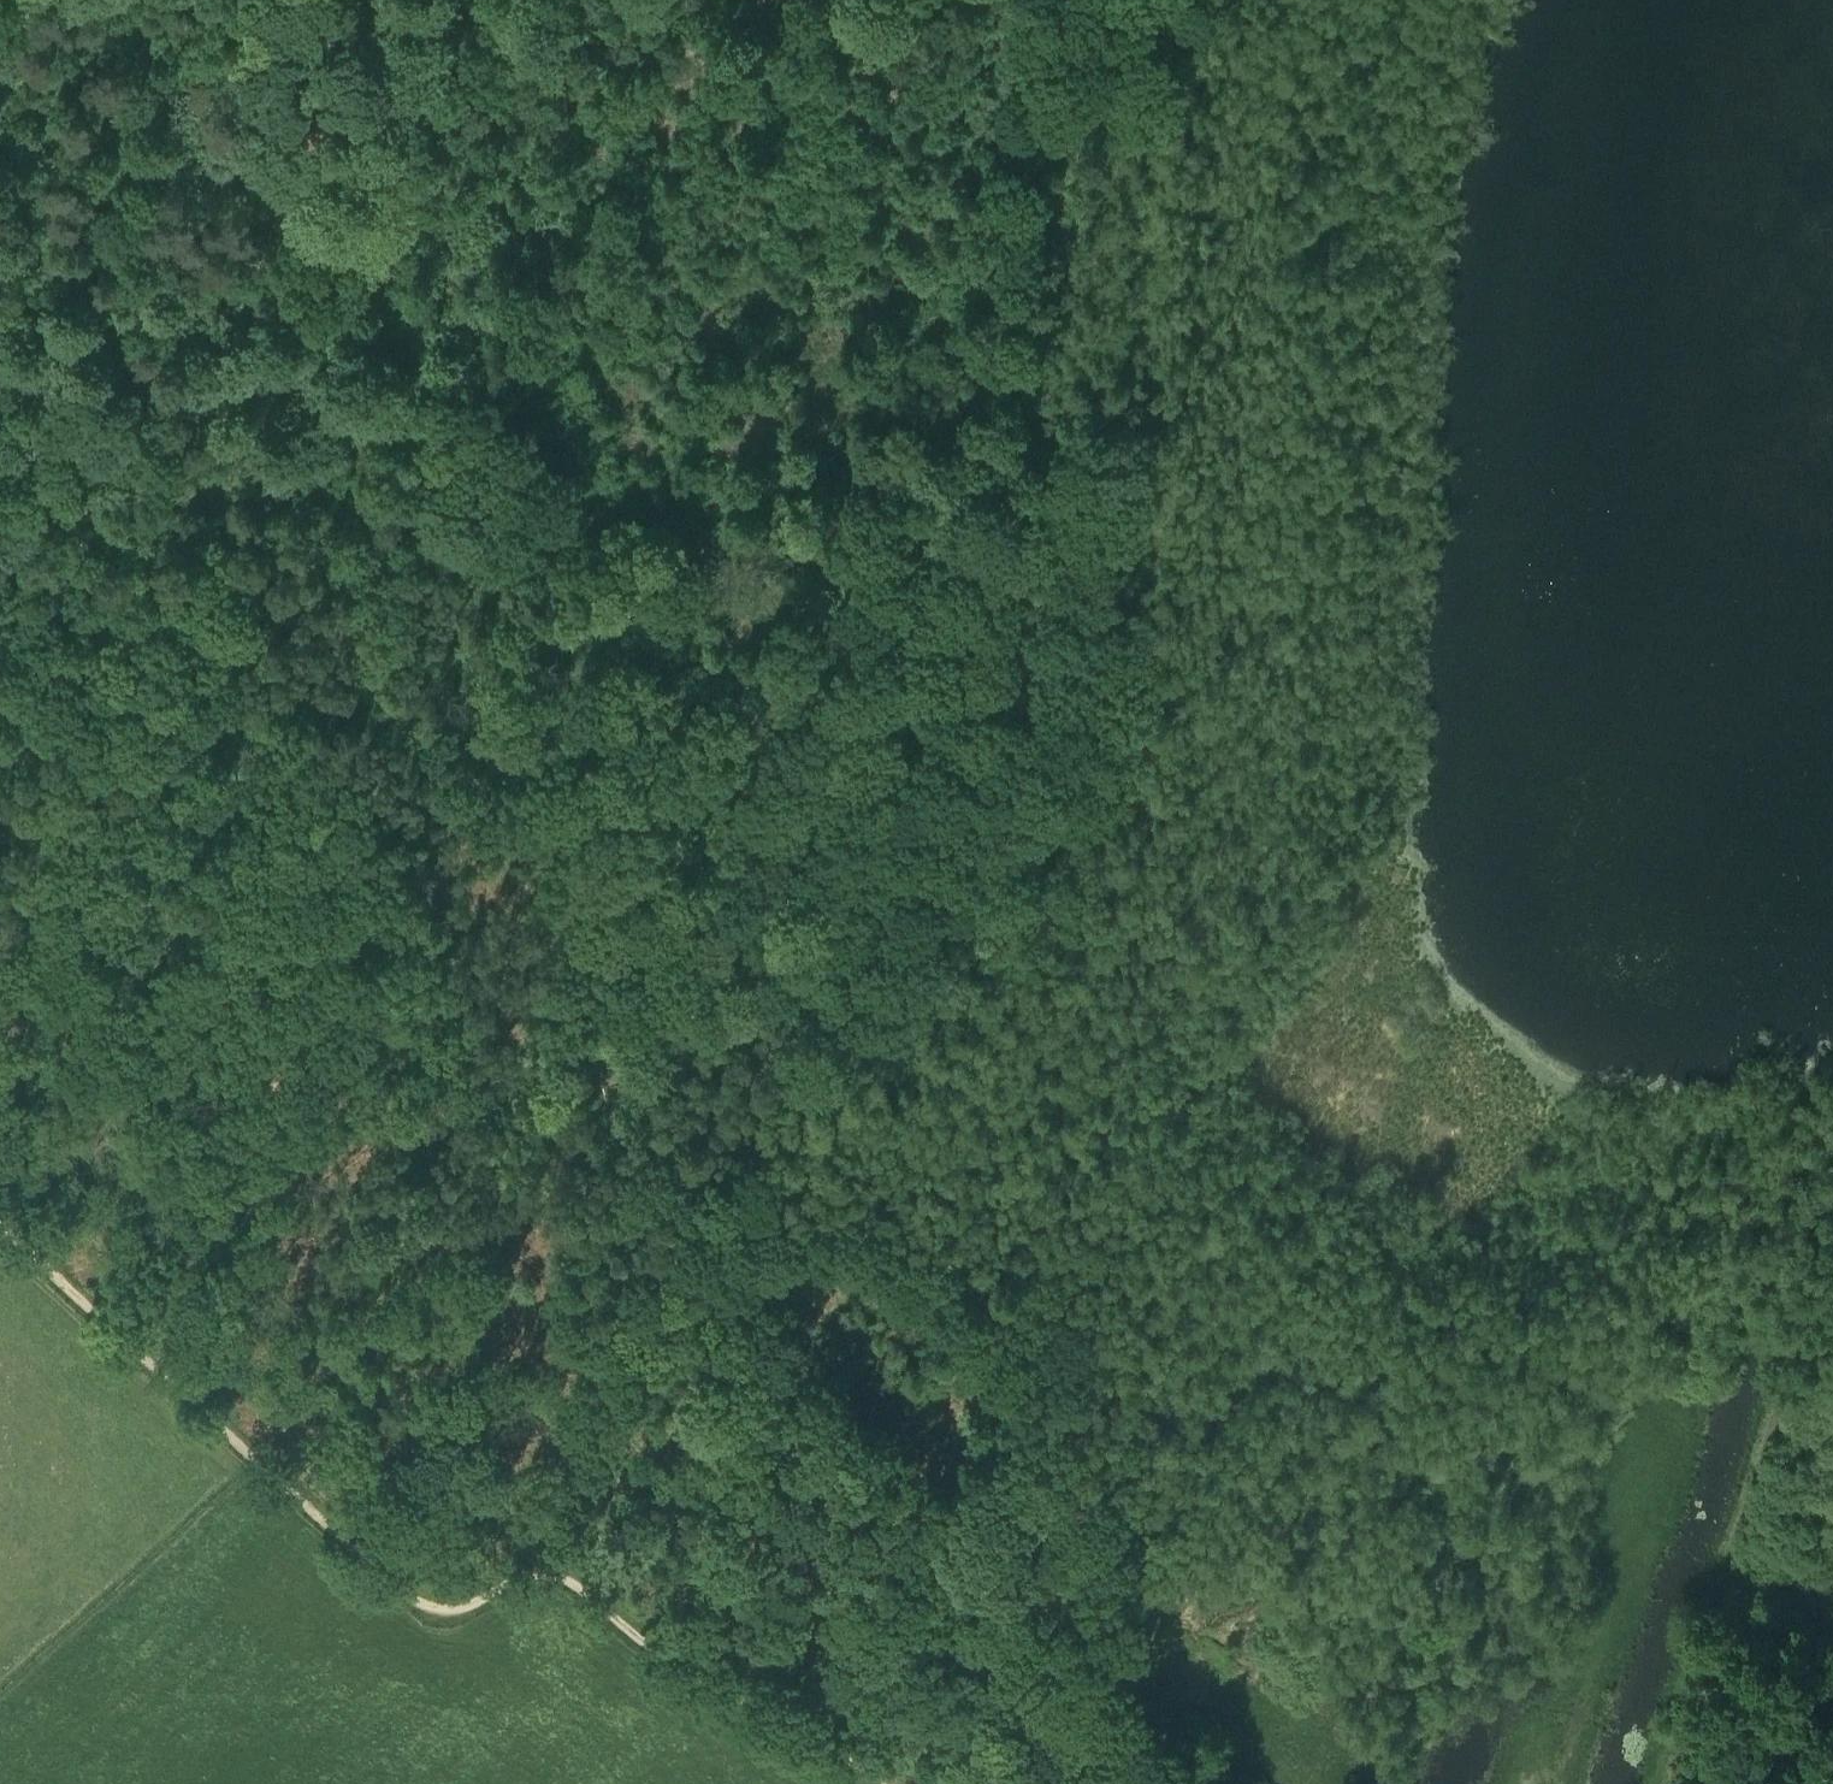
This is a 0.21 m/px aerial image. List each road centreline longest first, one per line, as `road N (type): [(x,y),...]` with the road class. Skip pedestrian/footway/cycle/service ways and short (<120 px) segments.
road 1 (track): [(0,197),(192,276),(351,240),(614,68),(680,0)]
road 2 (track): [(561,1574),(523,1575),(454,1614),(427,1612),(0,1223)]
road 3 (track): [(890,1783),(788,1721),(673,1667),(561,1574)]

